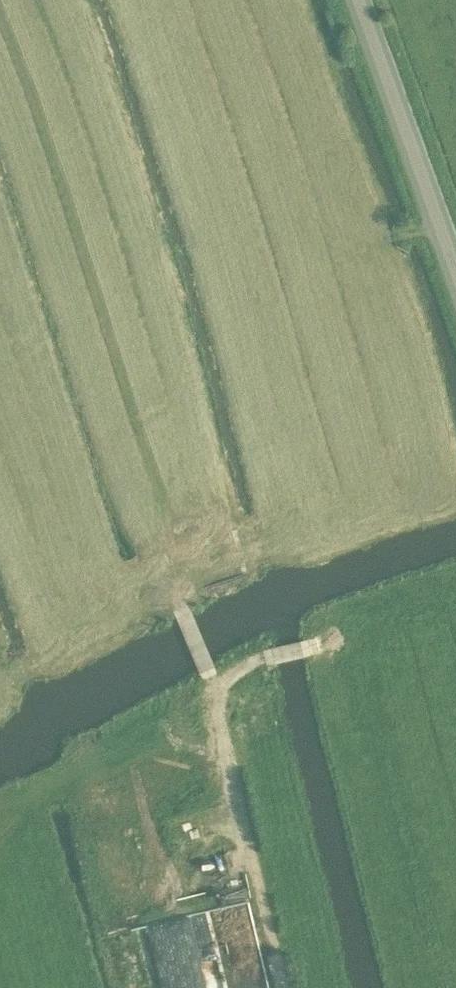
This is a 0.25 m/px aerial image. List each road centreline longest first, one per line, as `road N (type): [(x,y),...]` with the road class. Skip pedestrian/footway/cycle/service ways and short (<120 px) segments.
road 1 (tertiary): [(455,271),(357,0)]

